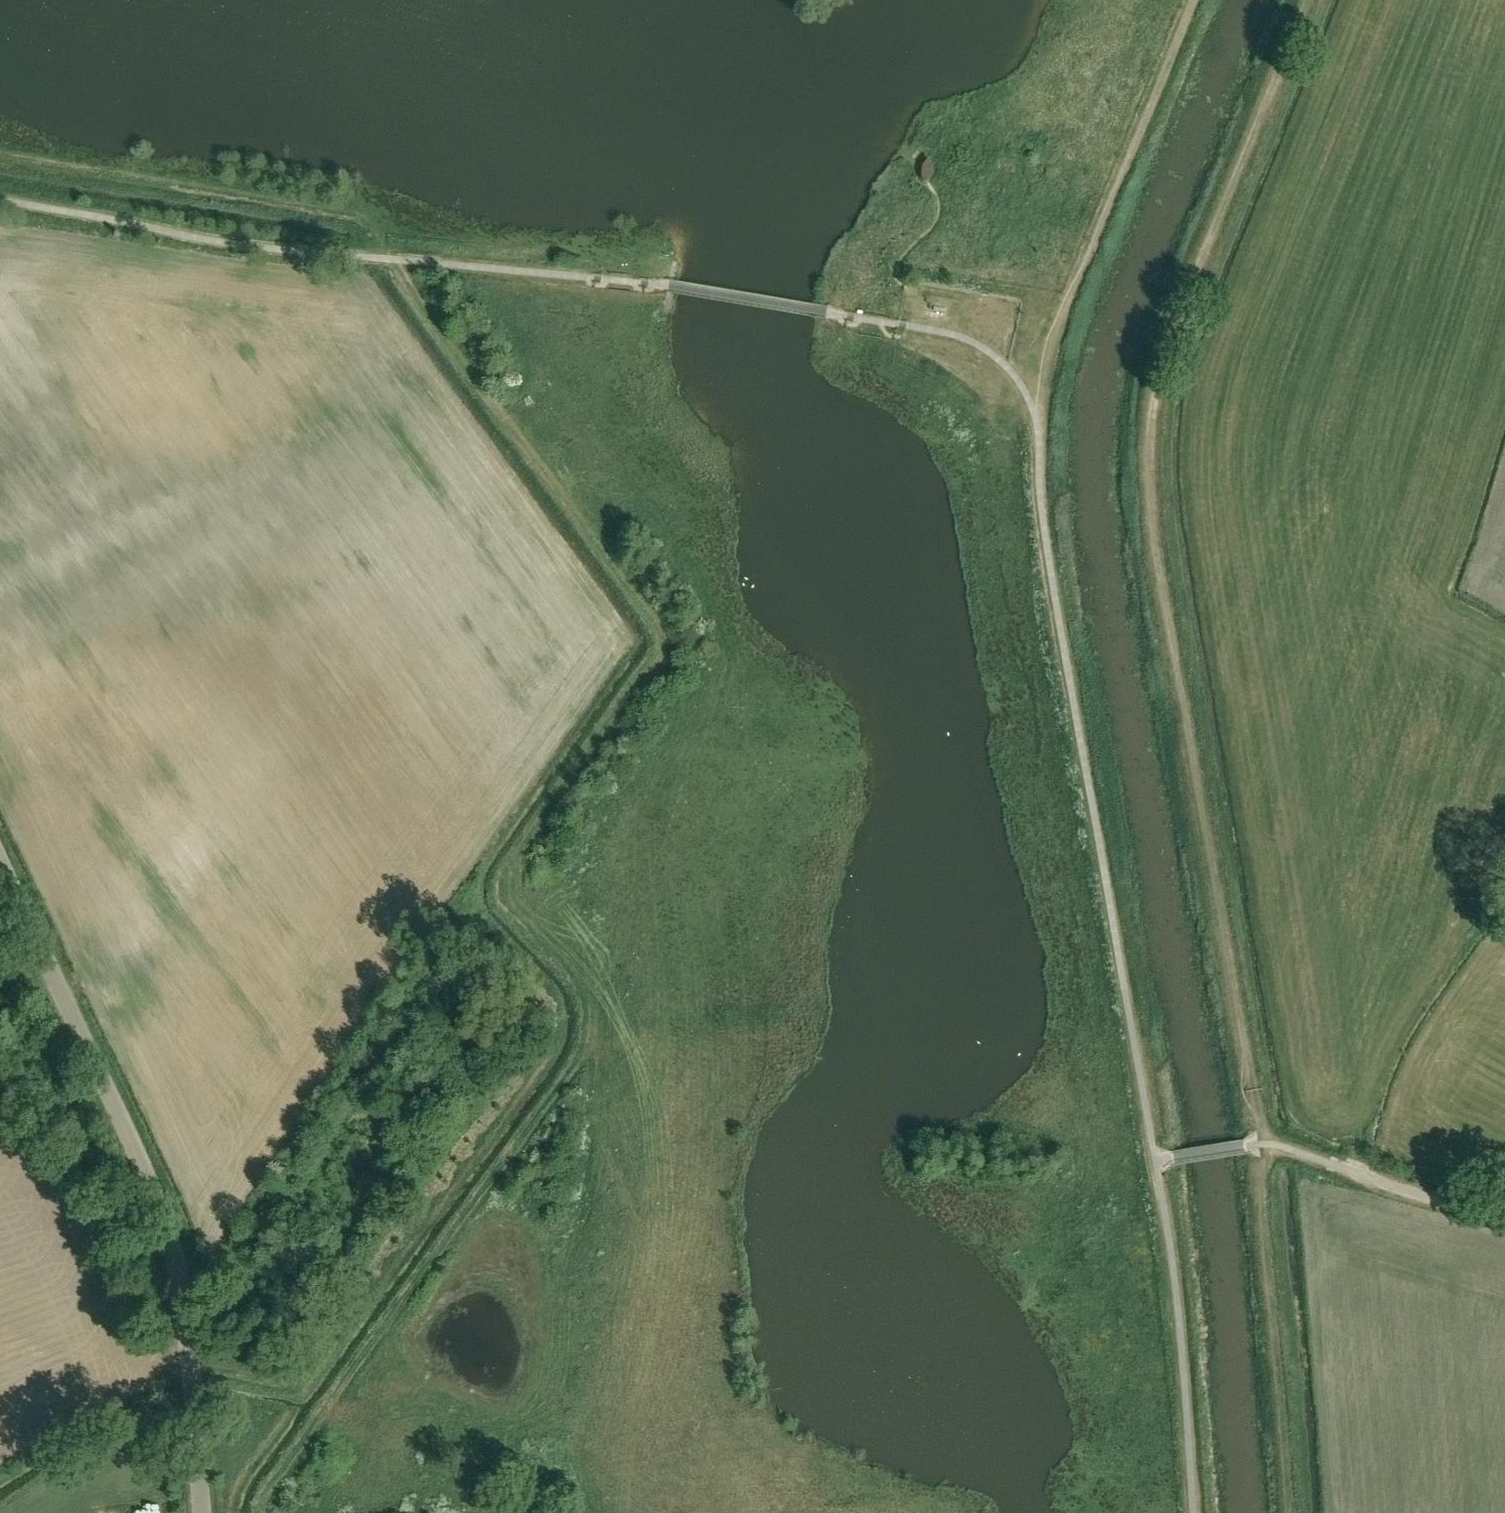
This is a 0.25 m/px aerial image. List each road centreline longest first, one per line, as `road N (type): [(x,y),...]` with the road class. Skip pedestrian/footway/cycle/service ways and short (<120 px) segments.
road 1 (unclassified): [(202,1512),(197,1381),(163,1217),(0,862)]
road 2 (track): [(1035,416),(1047,362),(1194,0)]
road 3 (track): [(1269,1144),(1504,1218)]

